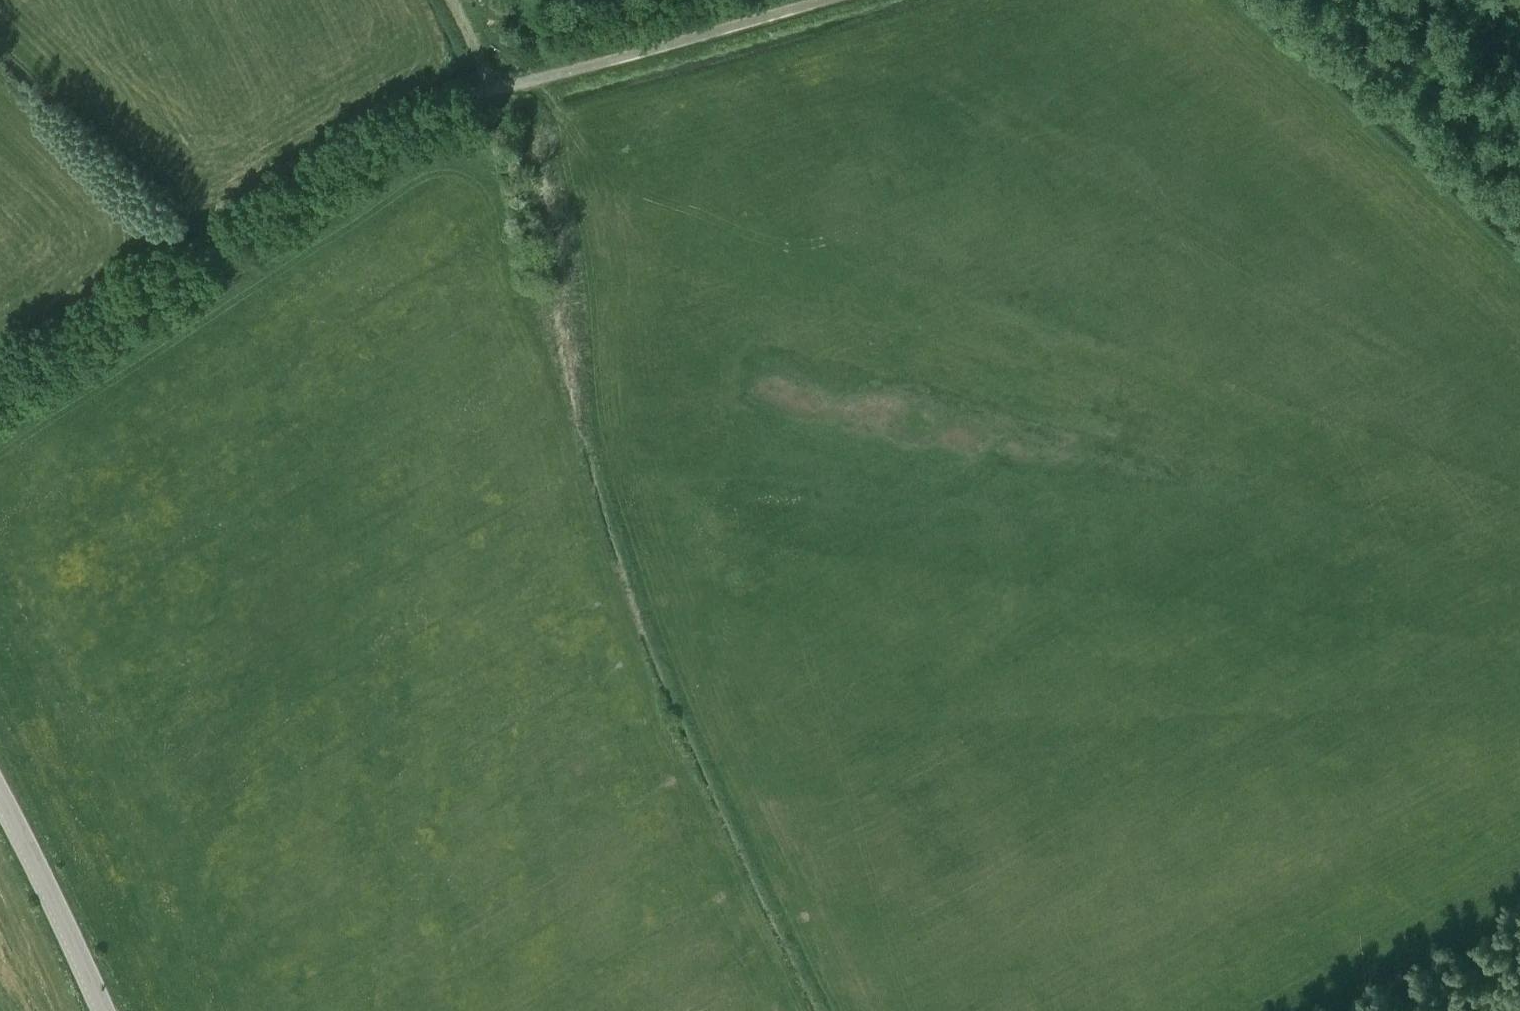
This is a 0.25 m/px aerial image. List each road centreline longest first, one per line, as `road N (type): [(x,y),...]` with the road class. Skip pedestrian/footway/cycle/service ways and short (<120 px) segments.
road 1 (track): [(0,398),(394,140),(473,98),(833,0)]
road 2 (unclassified): [(97,1010),(0,806)]

